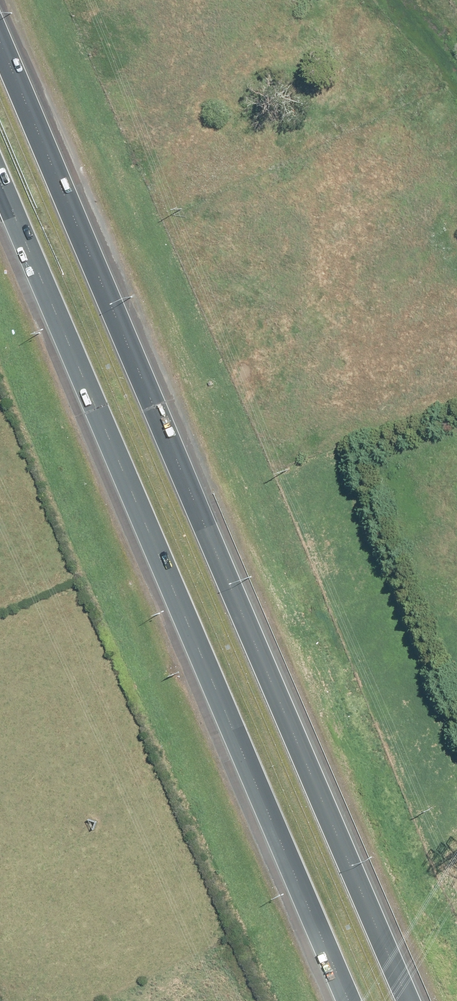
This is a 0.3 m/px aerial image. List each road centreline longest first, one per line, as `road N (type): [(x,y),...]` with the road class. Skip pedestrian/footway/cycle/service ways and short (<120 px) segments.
road 1 (motorway): [(0,39),(413,1000)]
road 2 (motorway): [(347,1000),(0,187)]

